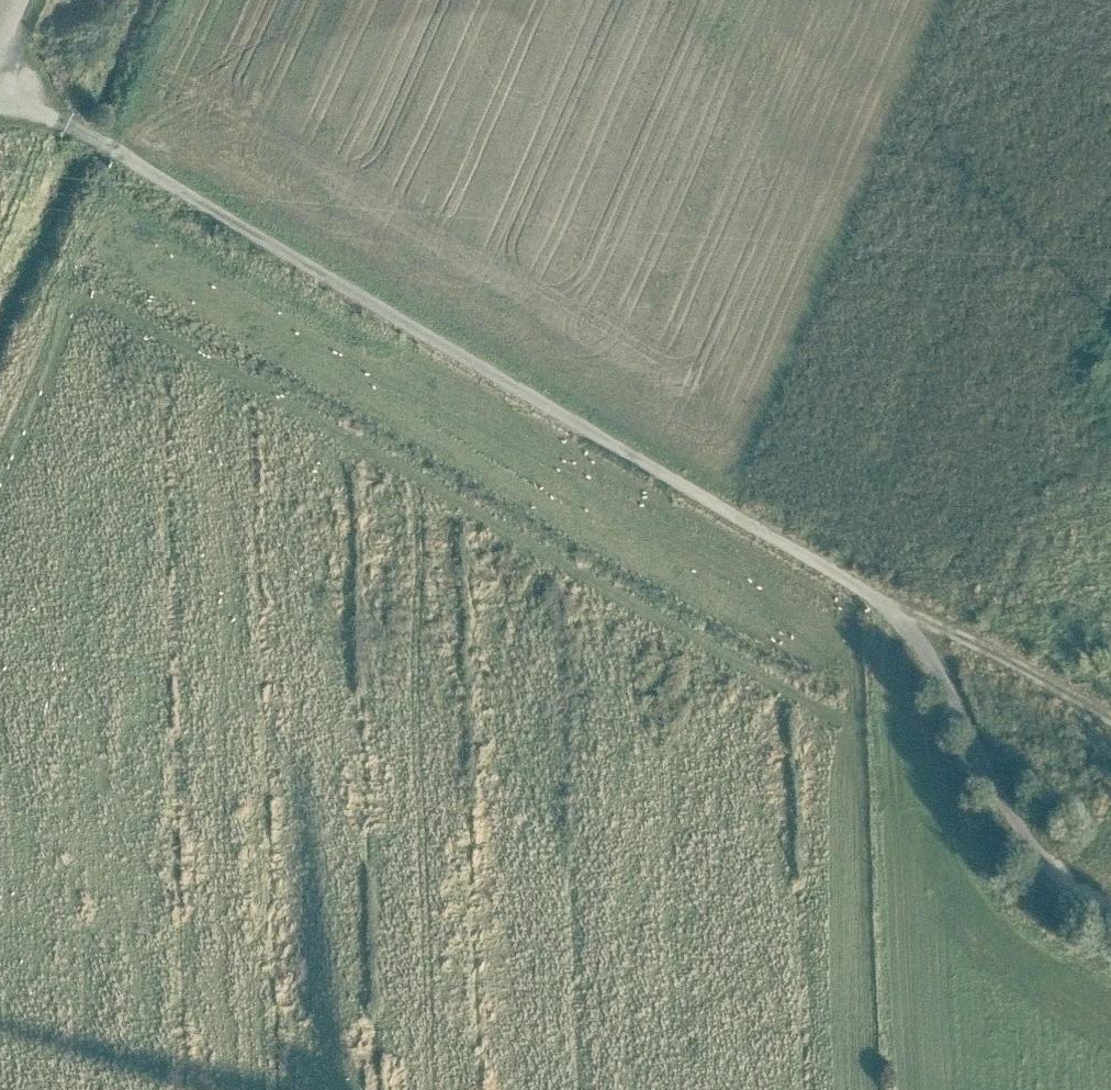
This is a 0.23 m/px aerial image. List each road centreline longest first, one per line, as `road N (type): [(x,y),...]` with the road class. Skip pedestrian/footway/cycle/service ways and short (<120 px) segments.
road 1 (track): [(885,603),(1110,723)]

